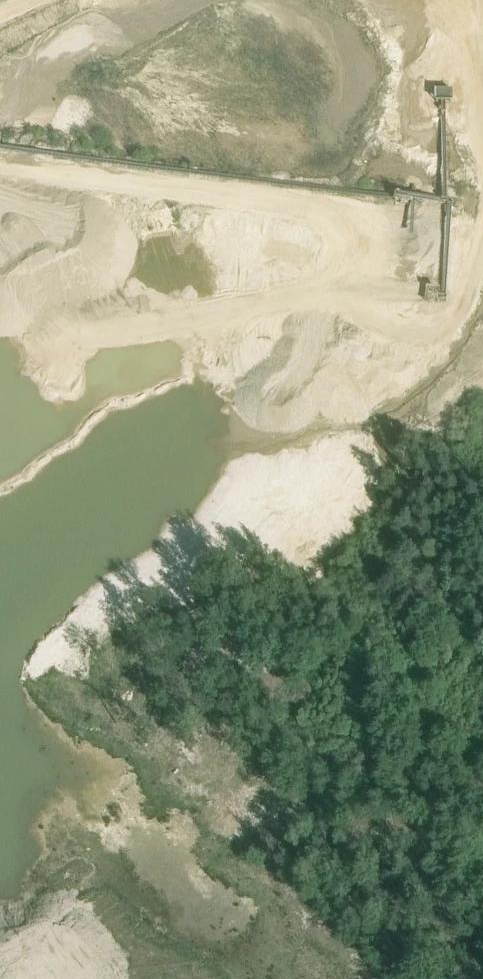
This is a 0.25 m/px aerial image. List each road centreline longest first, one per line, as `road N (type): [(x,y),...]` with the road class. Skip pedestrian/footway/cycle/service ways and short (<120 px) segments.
road 1 (track): [(0,179),(295,201),(349,230),(338,311),(287,385),(0,562)]

